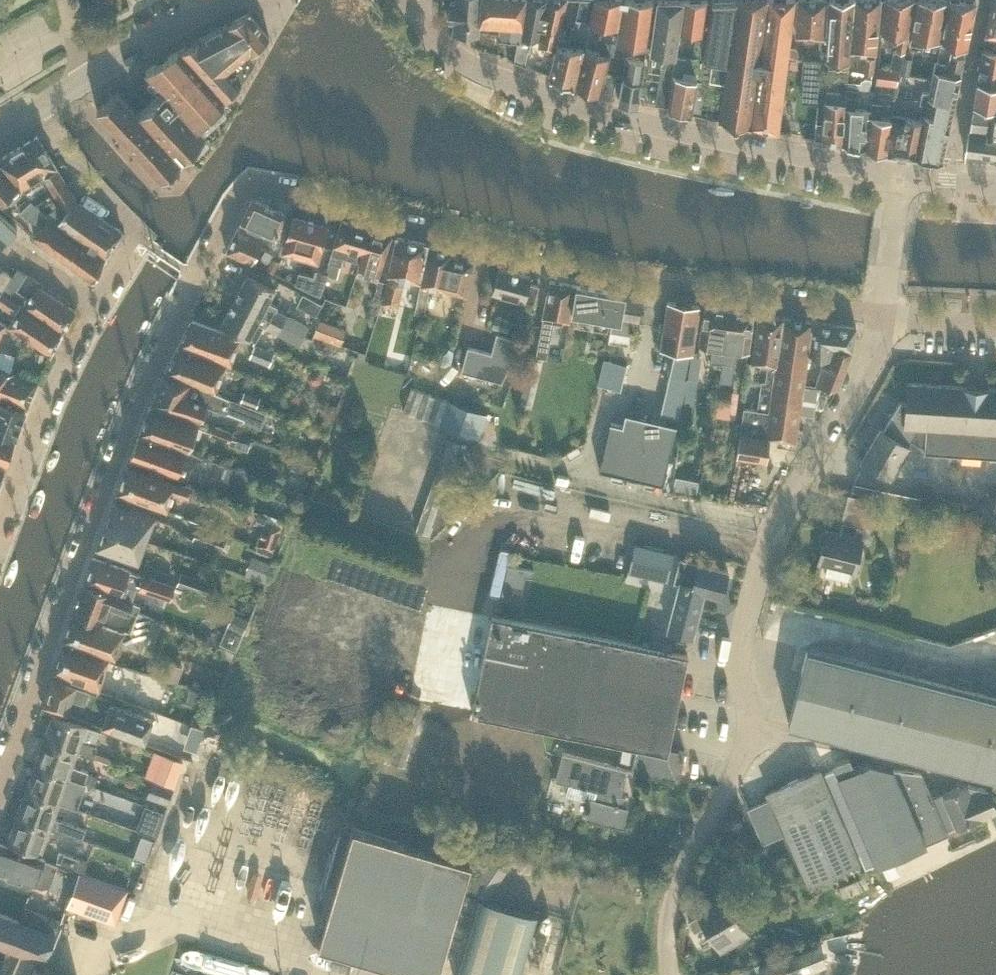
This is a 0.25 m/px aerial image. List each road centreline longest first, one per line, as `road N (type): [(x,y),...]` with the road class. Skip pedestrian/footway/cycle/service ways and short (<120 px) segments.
road 1 (residential): [(0,783),(136,407),(246,182),(552,265),(882,314)]
road 2 (unclassified): [(670,974),(675,884),(743,753),(741,640),(767,546),(882,314)]
road 3 (tertiary): [(900,174),(621,118),(503,81),(450,54),(412,0)]
road 4 (residential): [(0,523),(60,368),(135,234),(88,184),(37,110)]
road 5 (tertiary): [(95,73),(231,0)]
road 6 (residential): [(954,150),(985,0)]
road 7 (unclassified): [(882,314),(900,174)]

